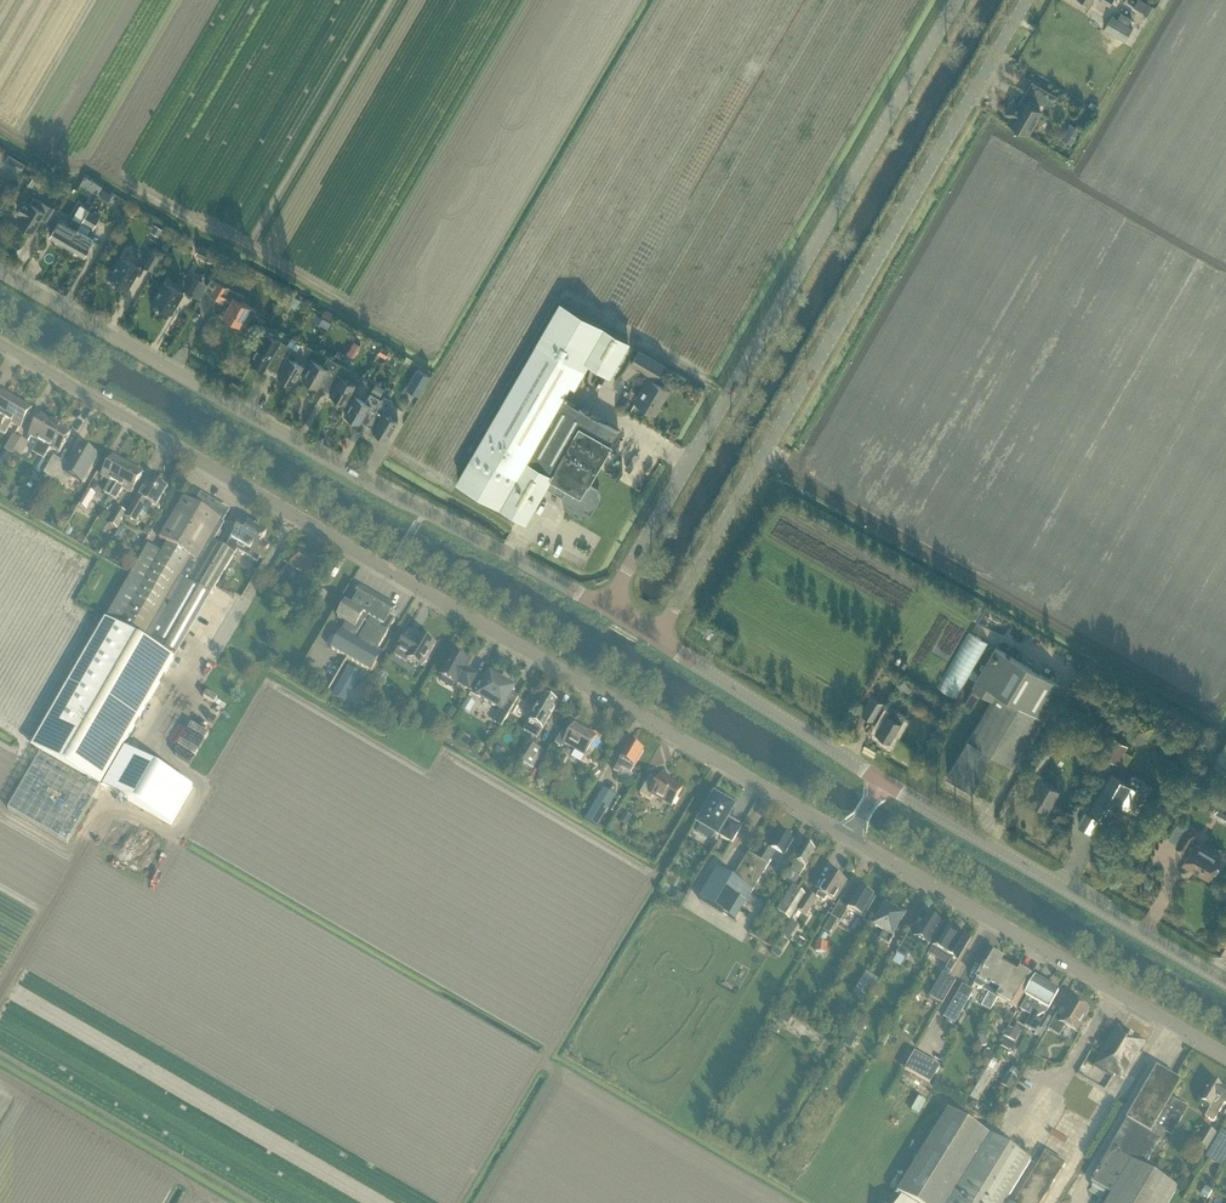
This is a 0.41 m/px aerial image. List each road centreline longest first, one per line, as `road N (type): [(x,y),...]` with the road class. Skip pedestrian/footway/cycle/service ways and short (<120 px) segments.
road 1 (unclassified): [(851,838),(0,342)]
road 2 (unclassified): [(656,637),(1028,0)]
road 3 (tertiary): [(607,608),(957,0)]
road 4 (unclassified): [(607,608),(0,270)]
road 5 (track): [(457,1202),(723,764)]
road 6 (unclassified): [(1225,1057),(851,838)]
road 7 (tertiary): [(1225,981),(882,781)]
road 8 (tertiary): [(882,781),(656,637)]

